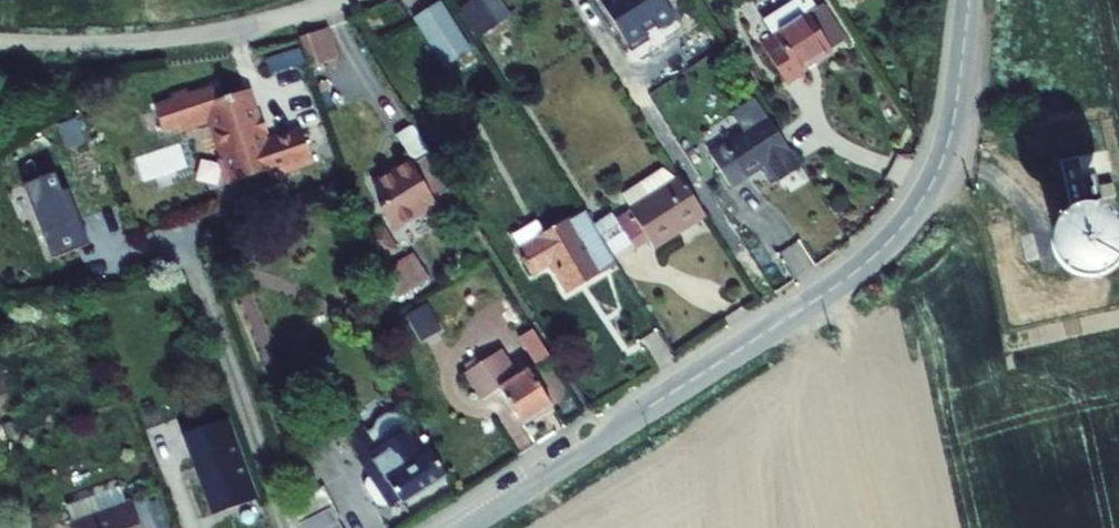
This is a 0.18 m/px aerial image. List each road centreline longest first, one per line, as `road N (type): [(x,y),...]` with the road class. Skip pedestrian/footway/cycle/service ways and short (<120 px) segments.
road 1 (tertiary): [(458,527),(808,305),(901,229),(944,154),(968,0)]
road 2 (track): [(0,45),(113,48),(259,27),(342,0)]

